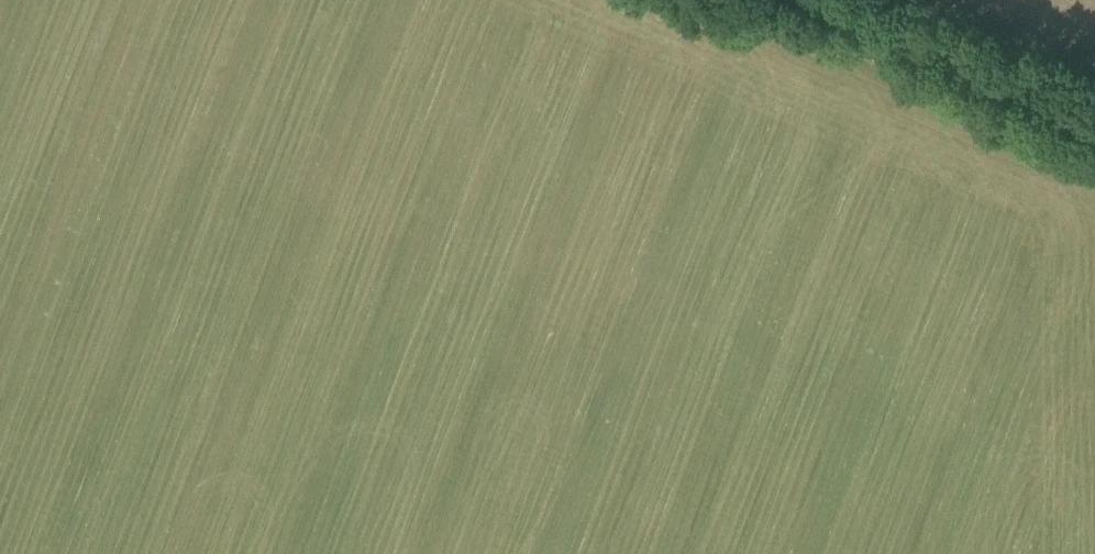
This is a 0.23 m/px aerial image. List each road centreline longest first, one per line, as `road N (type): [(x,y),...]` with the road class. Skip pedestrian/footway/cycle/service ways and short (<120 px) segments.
road 1 (unclassified): [(1094,128),(814,0)]

